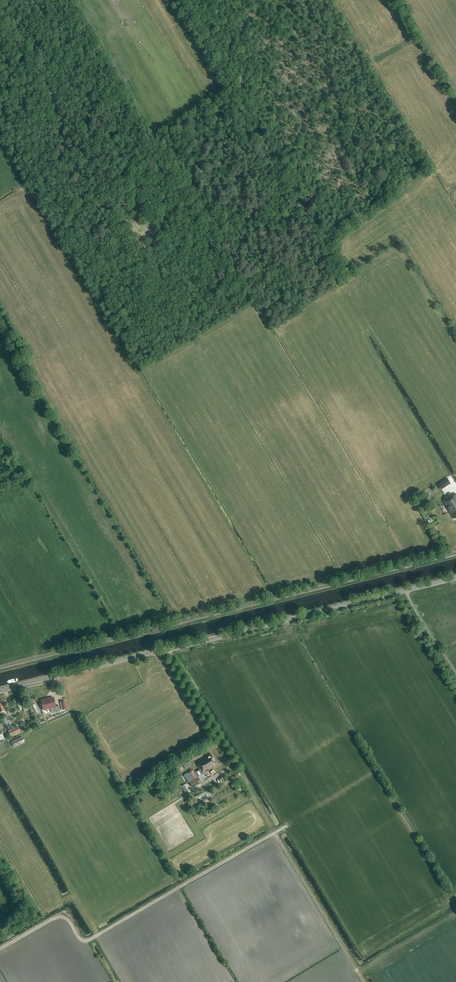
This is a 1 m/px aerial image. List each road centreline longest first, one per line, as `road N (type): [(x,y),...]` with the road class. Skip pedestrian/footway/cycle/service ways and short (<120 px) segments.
road 1 (unclassified): [(0,692),(455,578)]
road 2 (unclassified): [(0,666),(455,554)]
road 3 (track): [(0,948),(55,917),(87,940),(275,833)]

